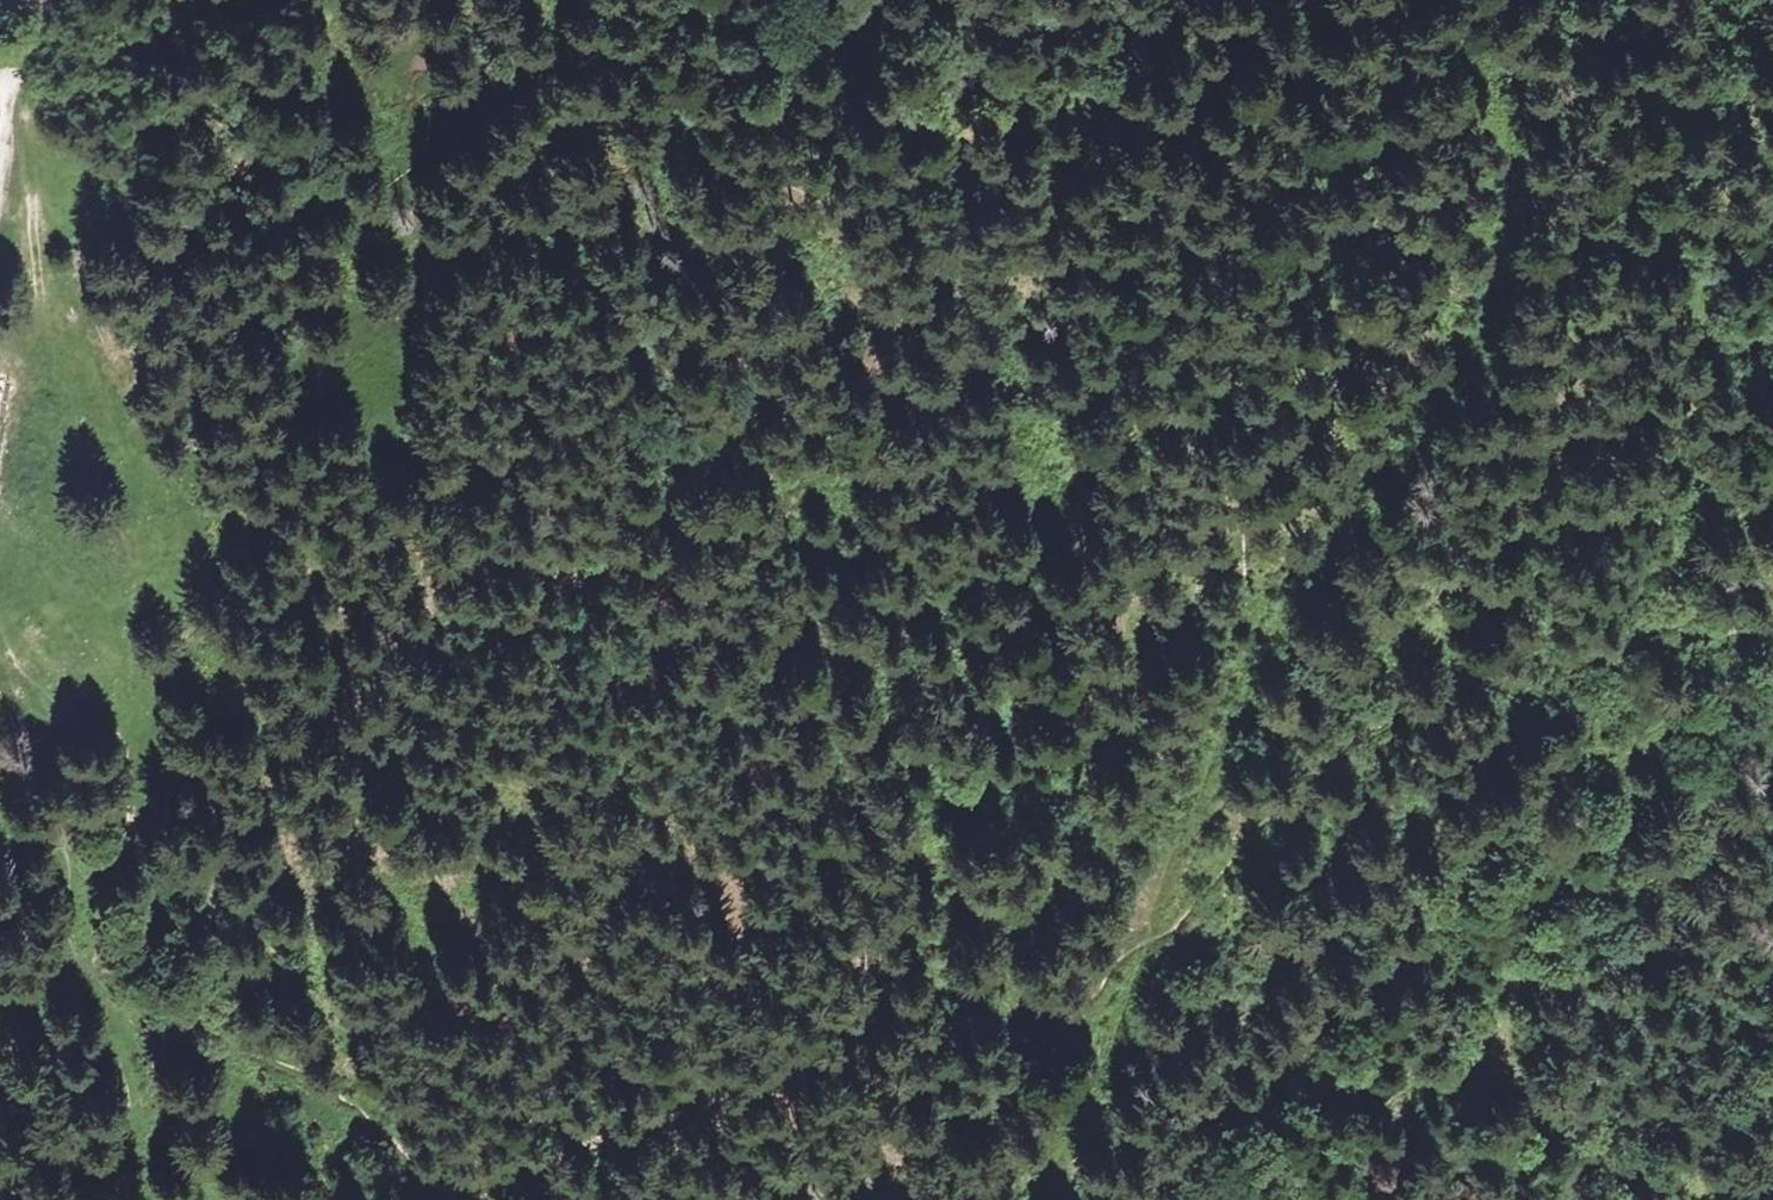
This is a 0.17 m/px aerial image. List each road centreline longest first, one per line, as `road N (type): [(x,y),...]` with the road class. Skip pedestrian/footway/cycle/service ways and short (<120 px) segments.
road 1 (track): [(1438,20),(1479,88),(1486,184),(1468,293),(1375,413),(1204,688),(1086,1063),(1019,1199)]
road 2 (track): [(7,101),(23,123),(39,295),(136,485),(145,611),(129,744),(89,935),(135,1041),(146,1199)]
road 3 (track): [(0,637),(29,644),(140,529)]
road 4 (track): [(24,0),(0,178)]

